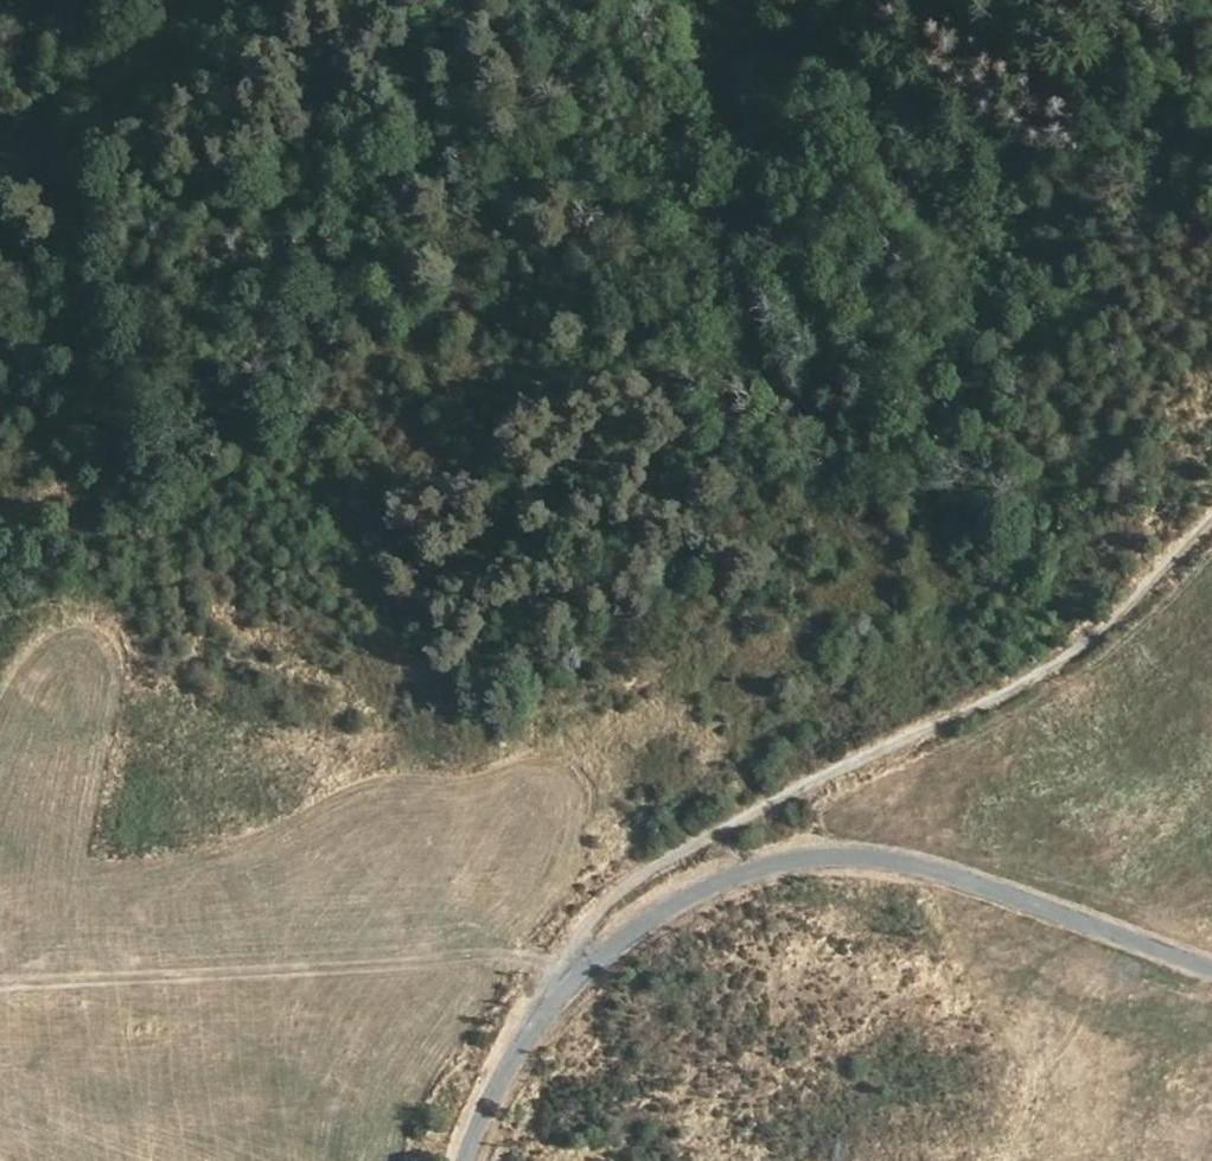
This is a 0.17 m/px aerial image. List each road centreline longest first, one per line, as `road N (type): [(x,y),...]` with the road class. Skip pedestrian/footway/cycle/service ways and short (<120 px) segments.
road 1 (track): [(564,1008),(595,934),(637,889),(1133,595),(1211,510)]
road 2 (residential): [(1211,965),(1030,900),(861,855),(792,864),(702,900),(648,932),(564,1008)]
road 3 (unclassified): [(479,1160),(540,1037),(564,1008)]

